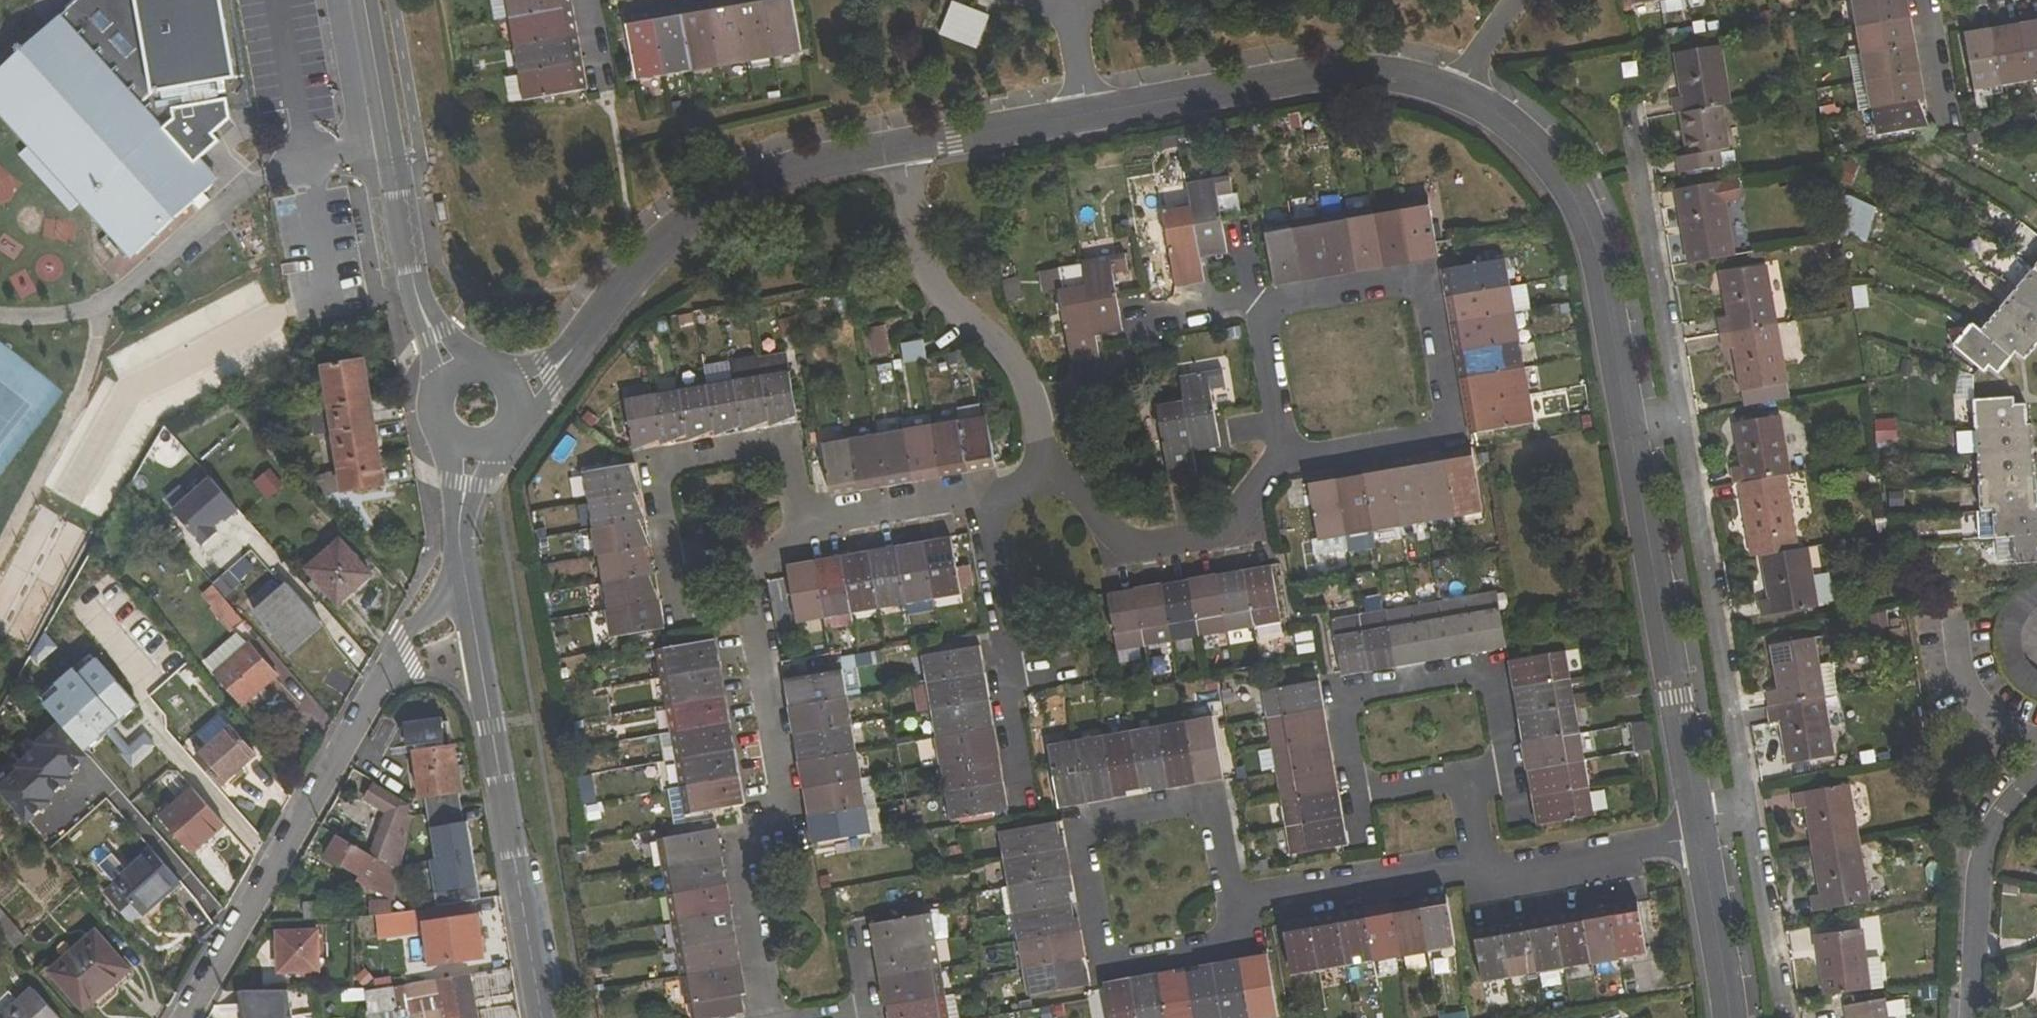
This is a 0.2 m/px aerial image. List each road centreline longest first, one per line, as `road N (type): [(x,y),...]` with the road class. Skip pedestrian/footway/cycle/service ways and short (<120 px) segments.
road 1 (residential): [(1457,95),(1556,159),(1588,216),(1700,824)]
road 2 (residential): [(467,590),(444,597),(401,640),(188,1017)]
road 3 (residential): [(1276,444),(1440,417),(1417,275),(1252,303)]
road 4 (residential): [(768,1017),(741,843),(777,785),(735,556)]
road 5 (residential): [(1206,794),(1074,818),(1099,958),(1231,934),(1224,893)]
road 6 (tertiary): [(541,1017),(467,590)]
road 7 (residential): [(1454,769),(1501,760),(1484,665),(1334,692),(1350,787)]
road 8 (residential): [(572,351),(658,245),(723,198),(823,164),(892,151)]
road 9 (residential): [(793,517),(780,440),(649,462),(667,567),(735,556)]
road 10 (residential): [(1091,114),(1310,75),(1380,74),(1457,95)]
road 11 (residential): [(892,151),(908,248),(1018,383),(1039,456)]
road 12 (residential): [(1023,795),(973,486)]
road 13 (residential): [(1039,456),(1107,528),(1138,541),(1203,529),(1231,507),(1276,444)]
road 14 (tertiary): [(365,0),(416,298)]
road 15 (residential): [(1966,1017),(1975,871),(2036,783)]
road 16 (residential): [(1470,861),(1443,857),(1224,893)]
road 17 (residential): [(1700,824),(1489,864),(1470,861)]
road 18 (residential): [(892,151),(1091,114)]
road 19 (residential): [(1700,824),(1730,1017)]
road 20 (residential): [(793,517),(973,486)]
road 21 (residential): [(1252,303),(1276,444)]

